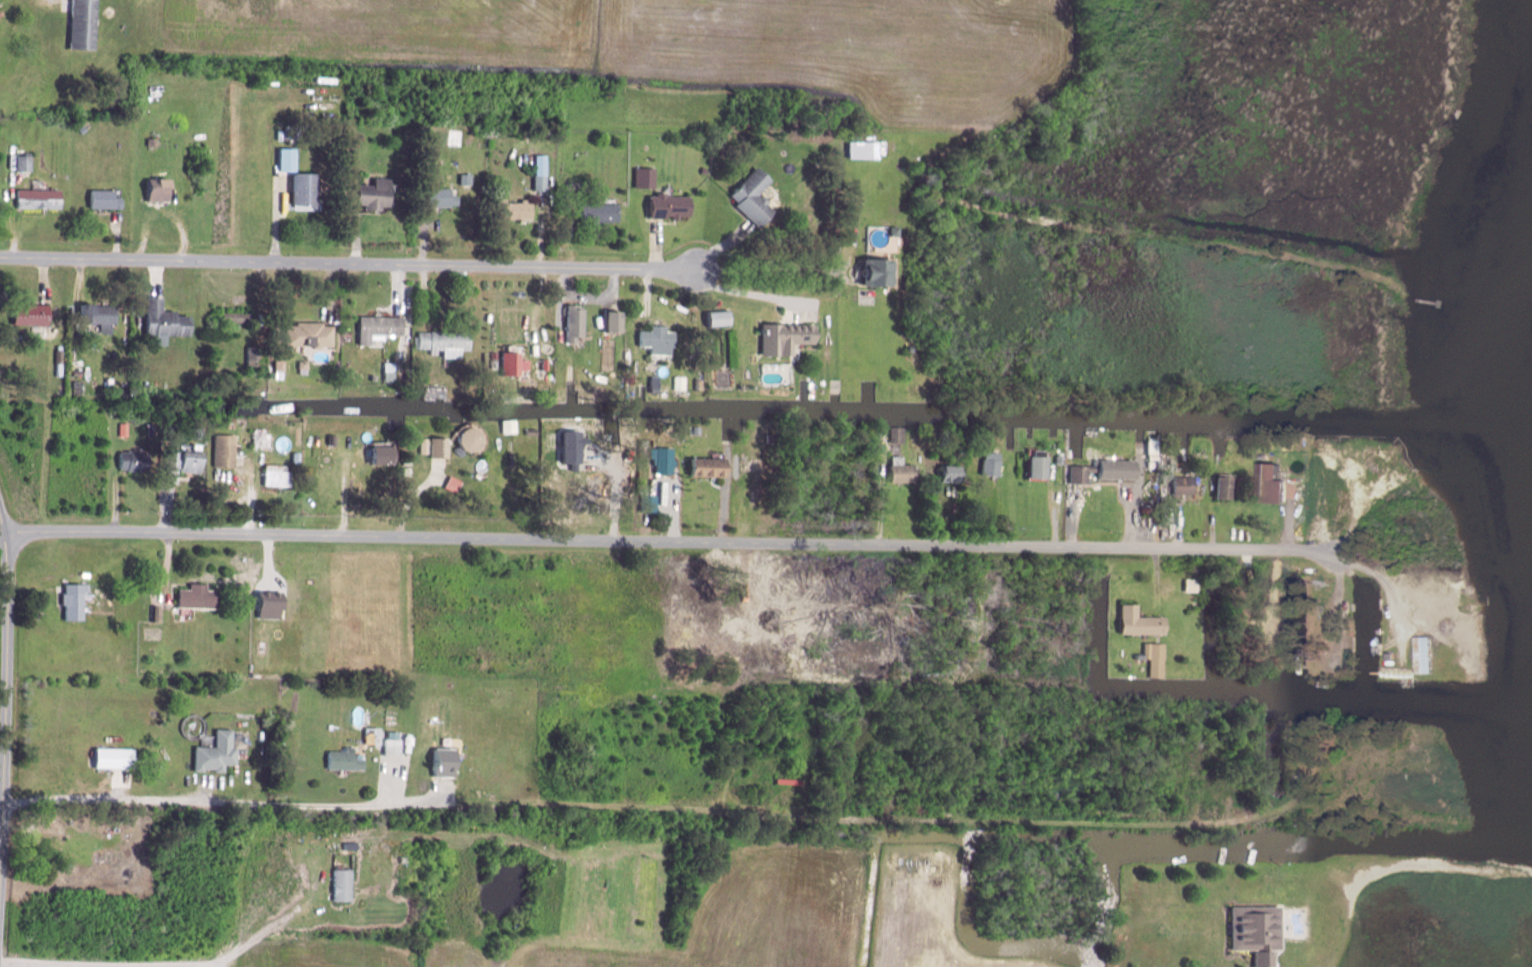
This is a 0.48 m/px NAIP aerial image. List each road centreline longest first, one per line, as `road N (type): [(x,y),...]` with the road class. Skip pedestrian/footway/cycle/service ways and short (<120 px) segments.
road 1 (residential): [(5,530),(1340,553)]
road 2 (track): [(1299,751),(1298,797),(1210,824),(794,819),(452,802)]
road 3 (residential): [(0,257),(697,269)]
road 4 (residential): [(1,806),(50,798),(452,802)]
road 5 (residential): [(0,842),(8,600),(0,511)]
road 6 (residential): [(0,961),(219,964)]

